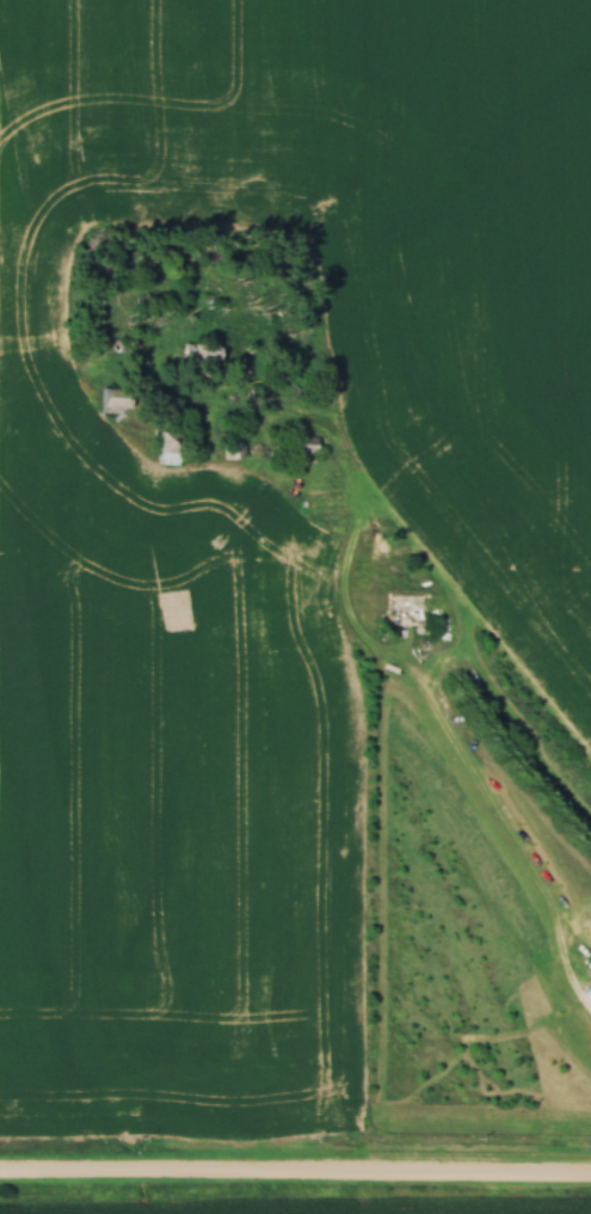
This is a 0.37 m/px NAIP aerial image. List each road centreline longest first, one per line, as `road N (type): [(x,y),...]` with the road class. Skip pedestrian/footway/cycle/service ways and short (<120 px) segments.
road 1 (residential): [(0,1172),(590,1173)]

